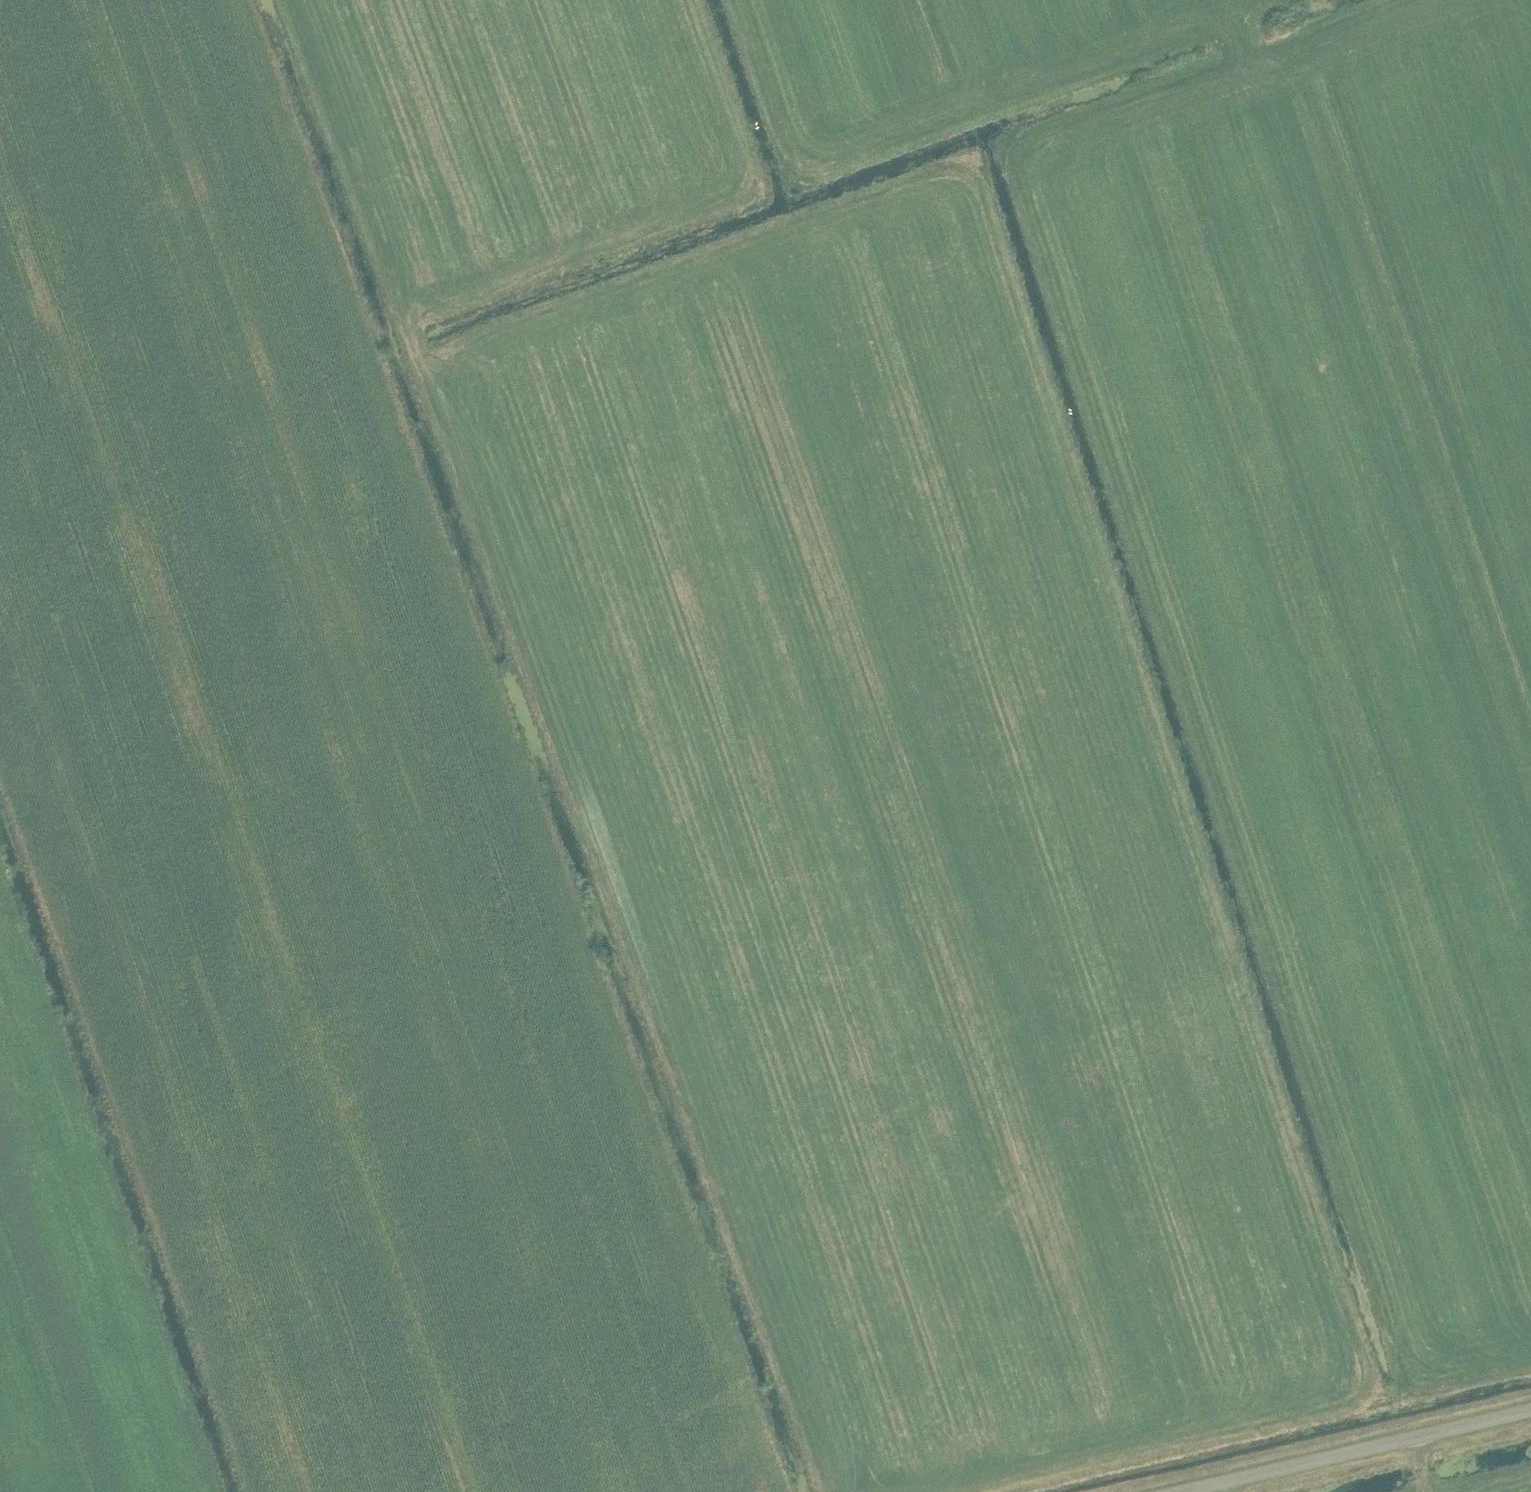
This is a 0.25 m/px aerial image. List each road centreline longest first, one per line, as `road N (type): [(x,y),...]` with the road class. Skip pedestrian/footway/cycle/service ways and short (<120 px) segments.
road 1 (unclassified): [(1530,1411),(1179,1491)]

